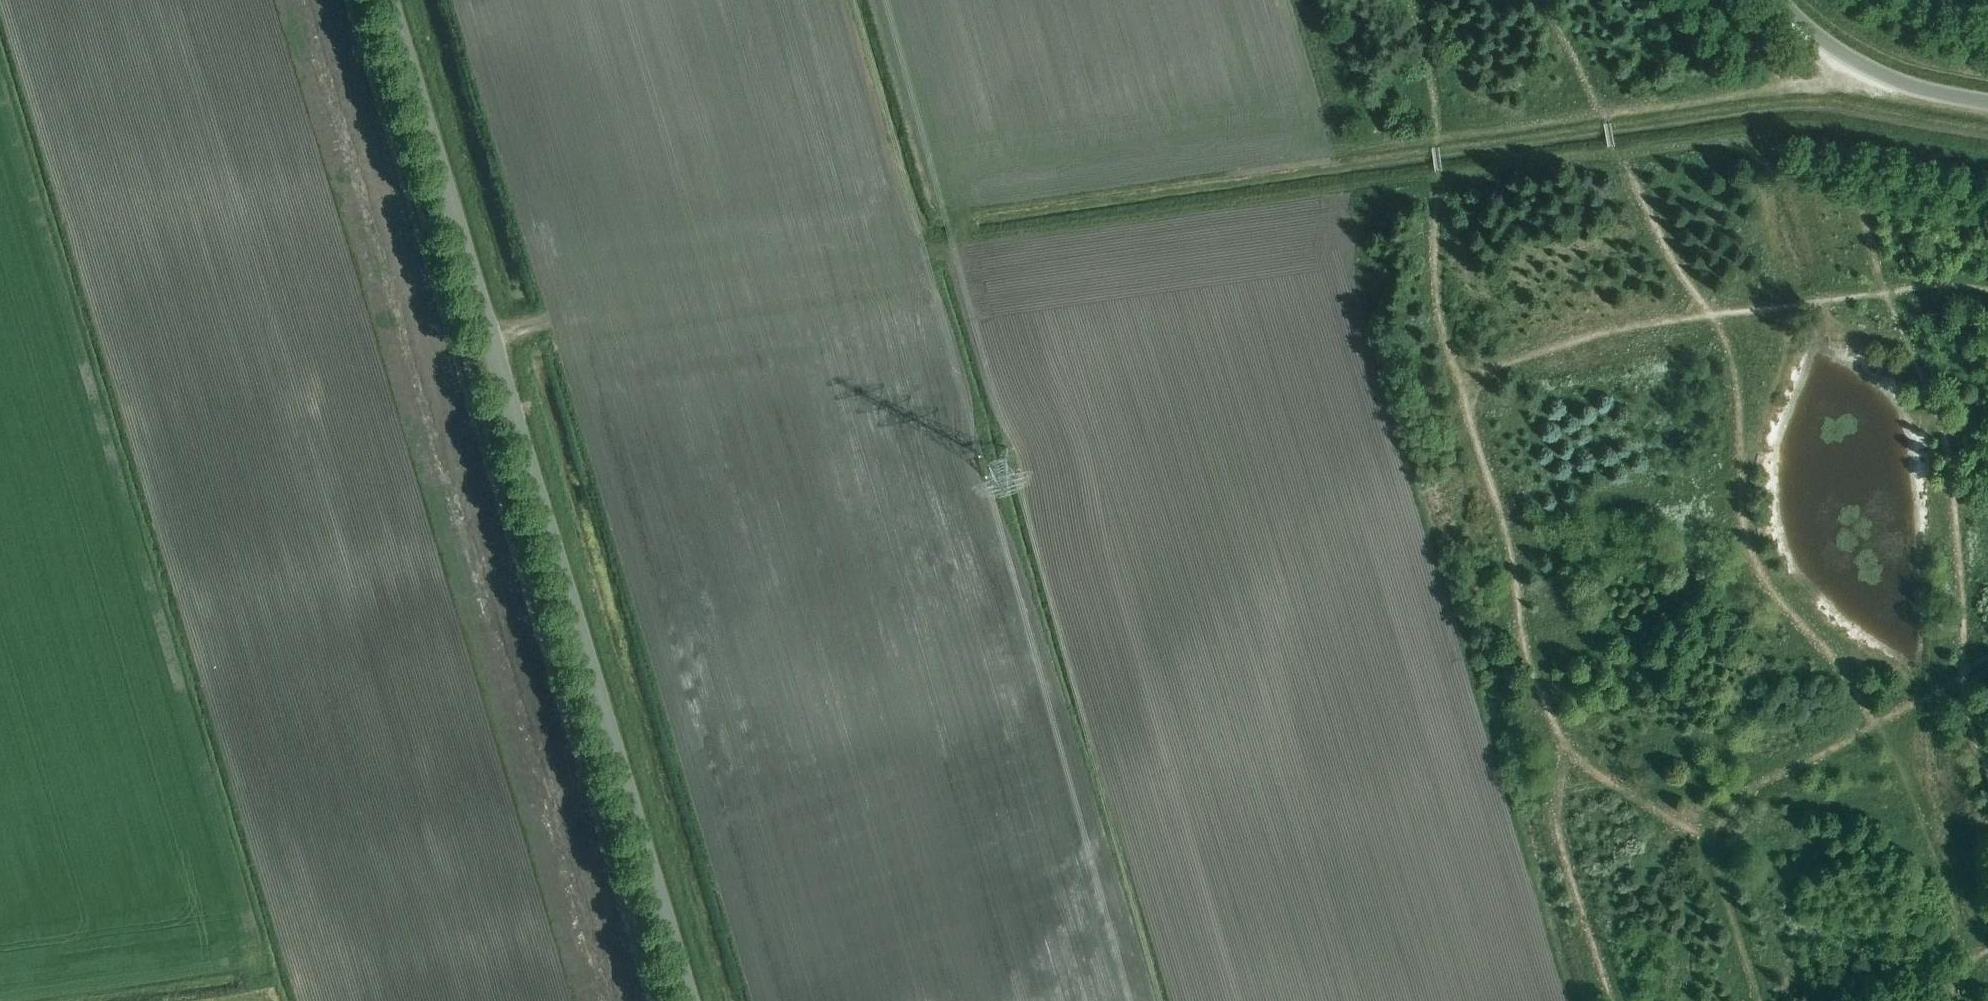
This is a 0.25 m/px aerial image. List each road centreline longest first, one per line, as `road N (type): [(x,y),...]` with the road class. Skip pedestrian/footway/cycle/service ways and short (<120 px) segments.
road 1 (unclassified): [(689,1000),(389,0)]
road 2 (track): [(1604,115),(1885,75)]
road 3 (unclassified): [(1987,102),(1914,87),(1857,62),(1779,0)]

